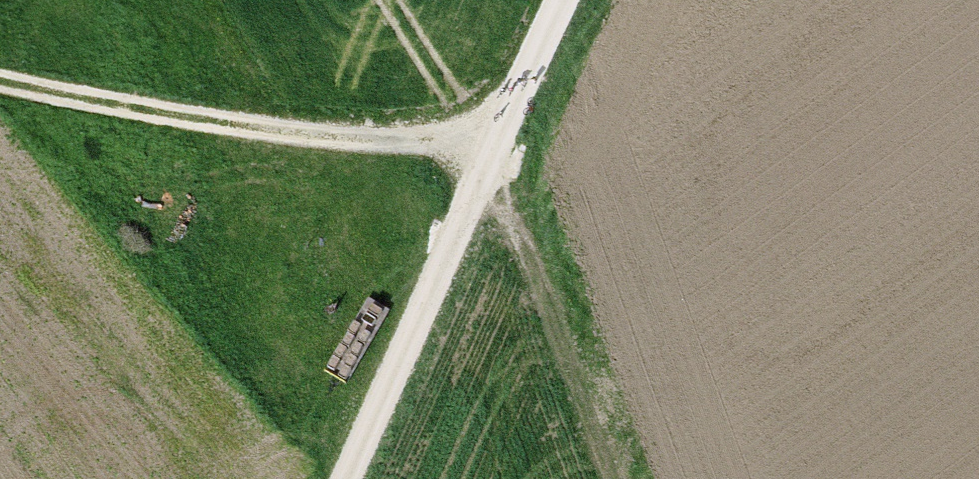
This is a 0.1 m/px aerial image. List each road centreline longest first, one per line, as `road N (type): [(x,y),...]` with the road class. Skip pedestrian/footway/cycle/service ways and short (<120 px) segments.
road 1 (track): [(0,69),(468,146)]
road 2 (track): [(468,146),(329,478)]
road 3 (track): [(468,146),(594,478)]
road 4 (track): [(545,0),(468,146)]

